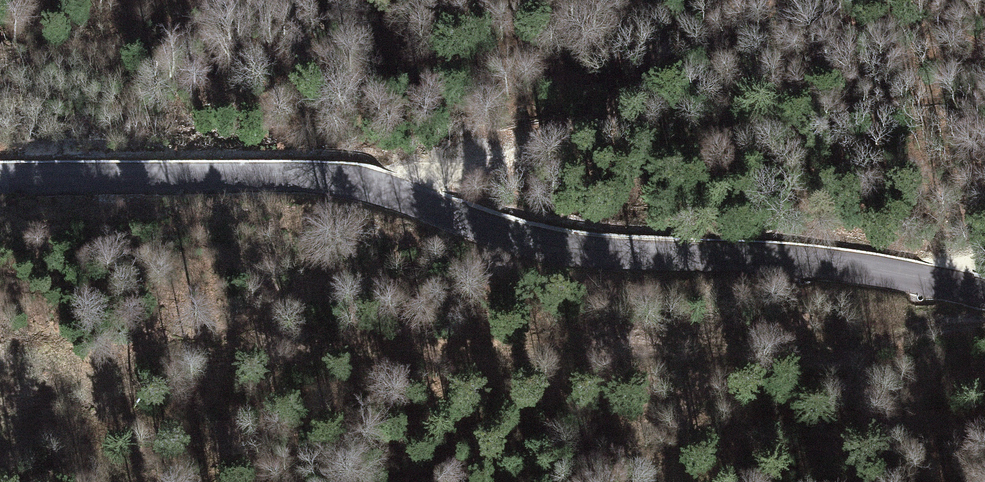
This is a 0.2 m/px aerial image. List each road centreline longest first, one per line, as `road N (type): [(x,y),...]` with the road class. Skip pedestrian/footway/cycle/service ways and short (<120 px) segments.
road 1 (tertiary): [(984,293),(887,271),(574,245),(394,189),(319,177),(0,177)]
road 2 (track): [(198,357),(729,341),(825,355),(984,321)]

